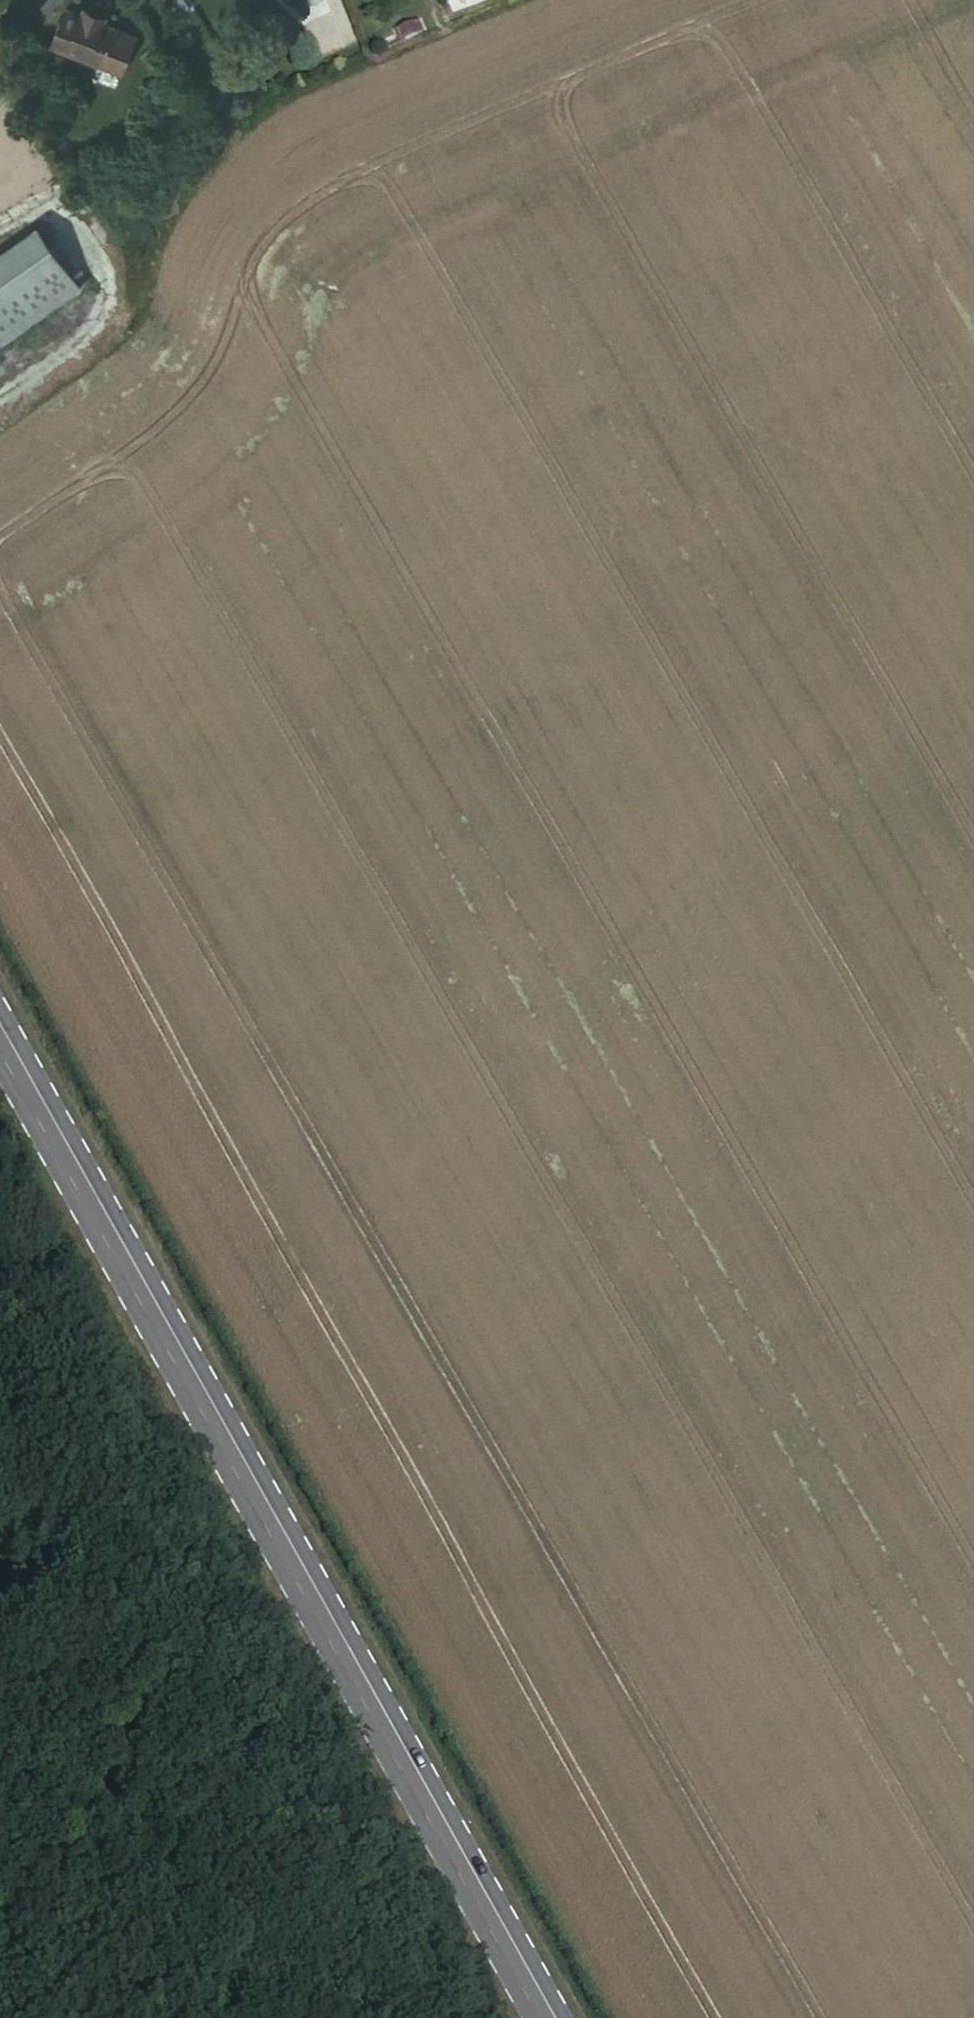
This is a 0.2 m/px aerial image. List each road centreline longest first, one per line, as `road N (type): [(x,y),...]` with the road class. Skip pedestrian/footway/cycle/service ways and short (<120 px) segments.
road 1 (secondary): [(0,1041),(547,2017)]

